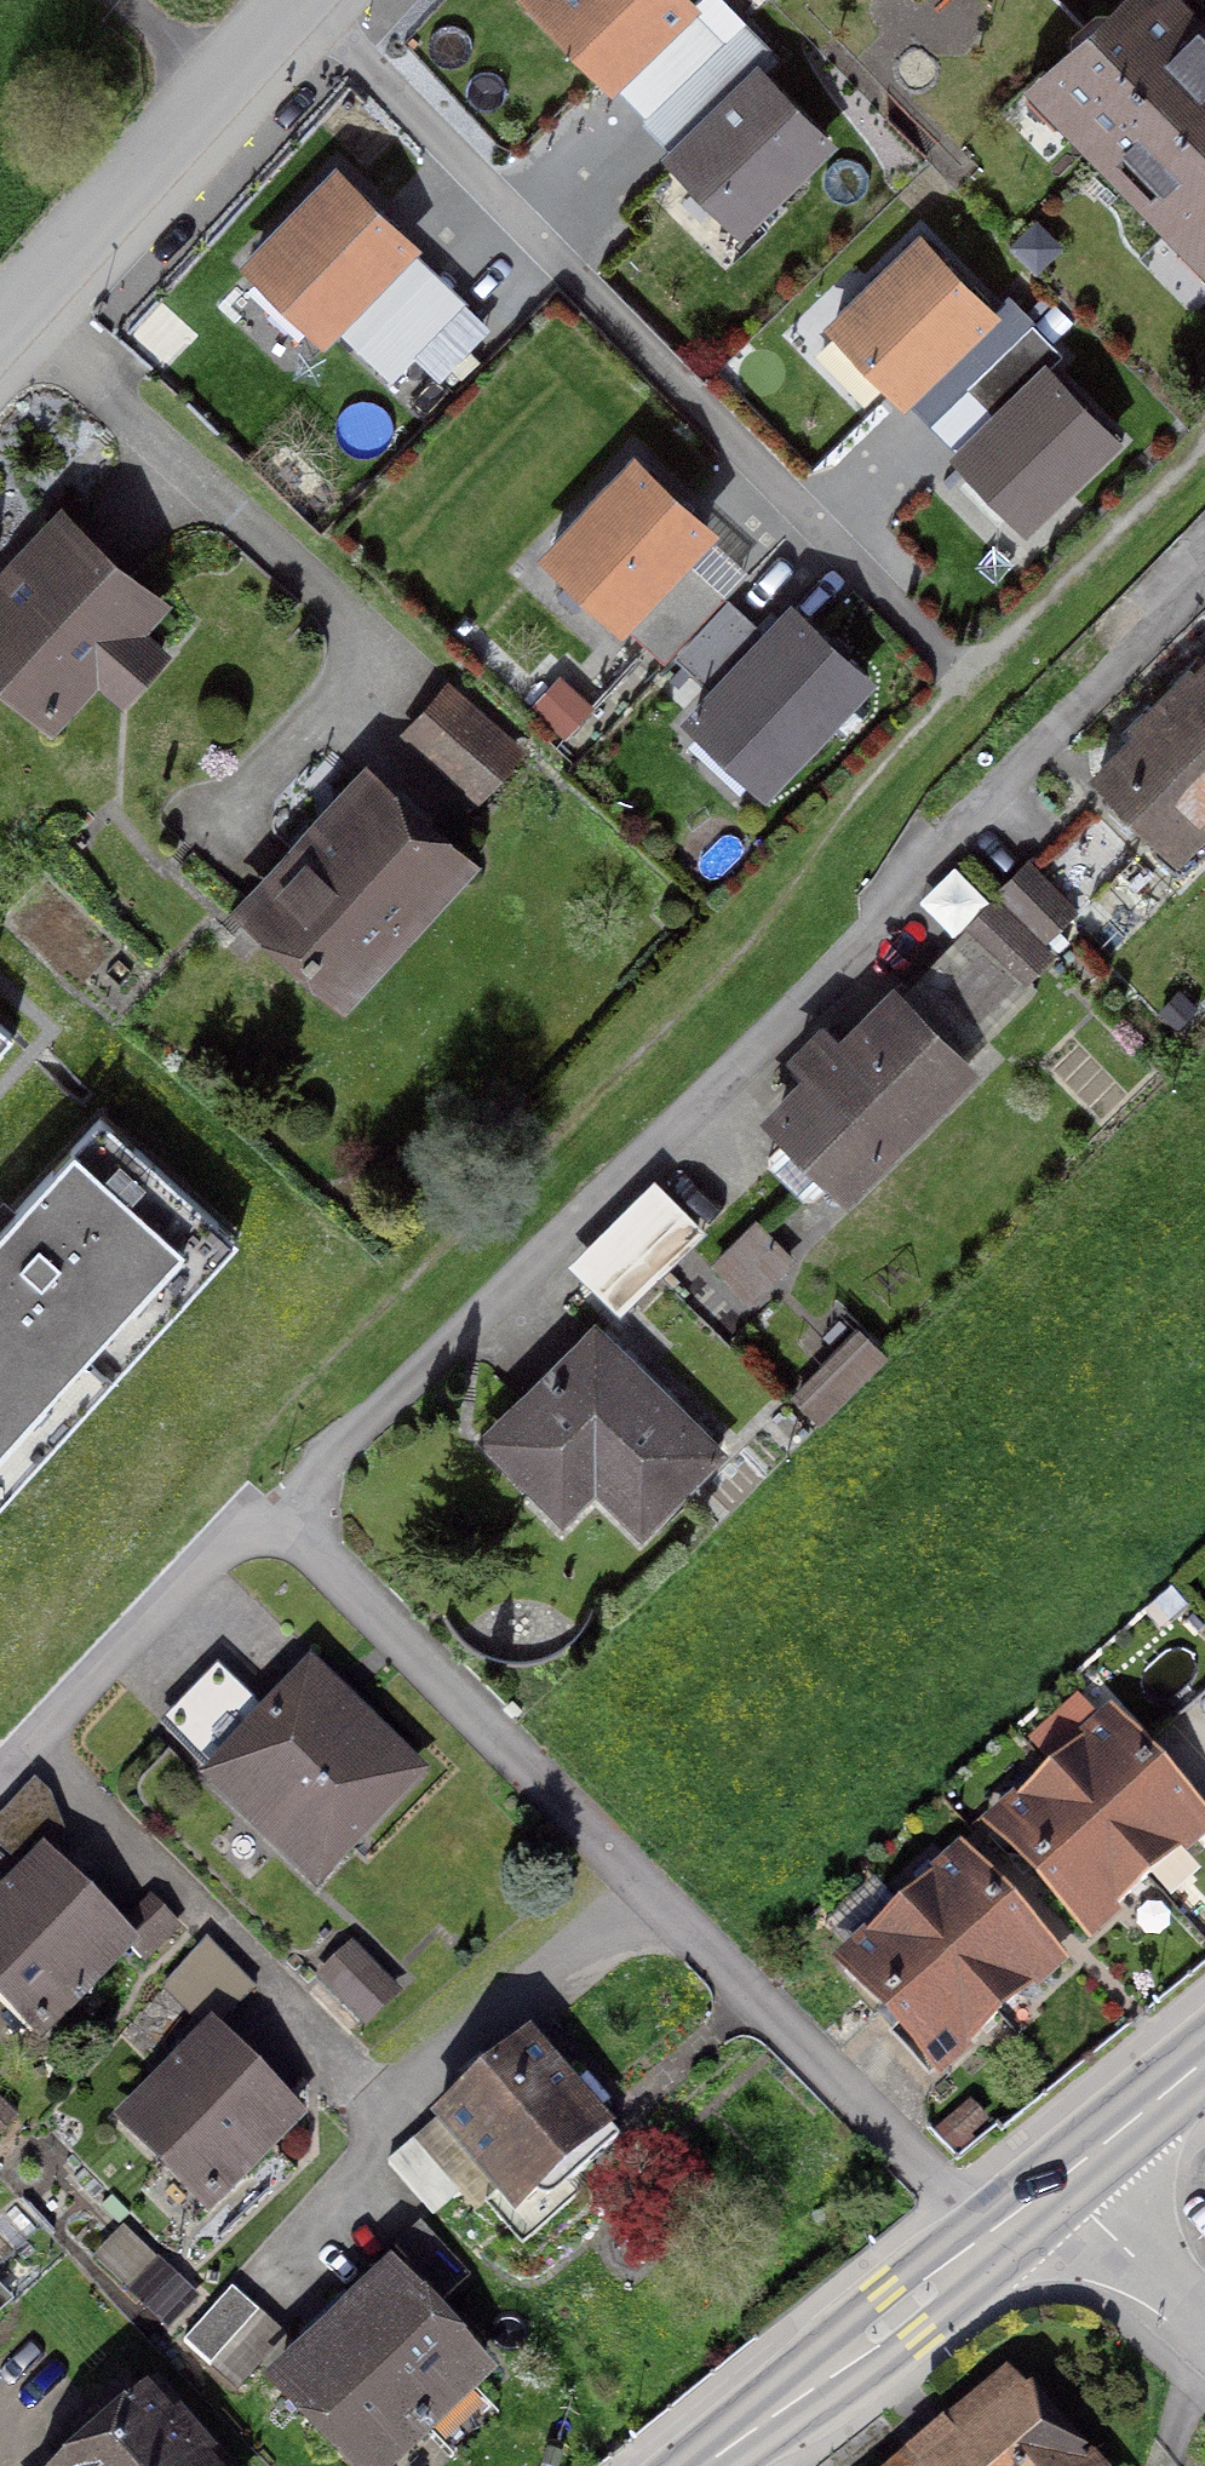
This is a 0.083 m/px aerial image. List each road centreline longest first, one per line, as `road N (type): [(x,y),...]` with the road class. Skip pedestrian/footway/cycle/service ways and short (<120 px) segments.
road 1 (residential): [(1204,573),(839,964),(321,1473),(280,1534)]
road 2 (residential): [(989,2239),(323,1560),(280,1534)]
road 3 (residential): [(968,677),(306,0)]
road 4 (residential): [(293,0),(0,325)]
road 5 (residential): [(280,1534),(253,1532),(211,1555),(0,1777)]
road 6 (primary): [(989,2239),(717,2465)]
road 7 (residential): [(1055,2184),(1204,2325)]
road 8 (primary): [(1204,2063),(1055,2184)]

